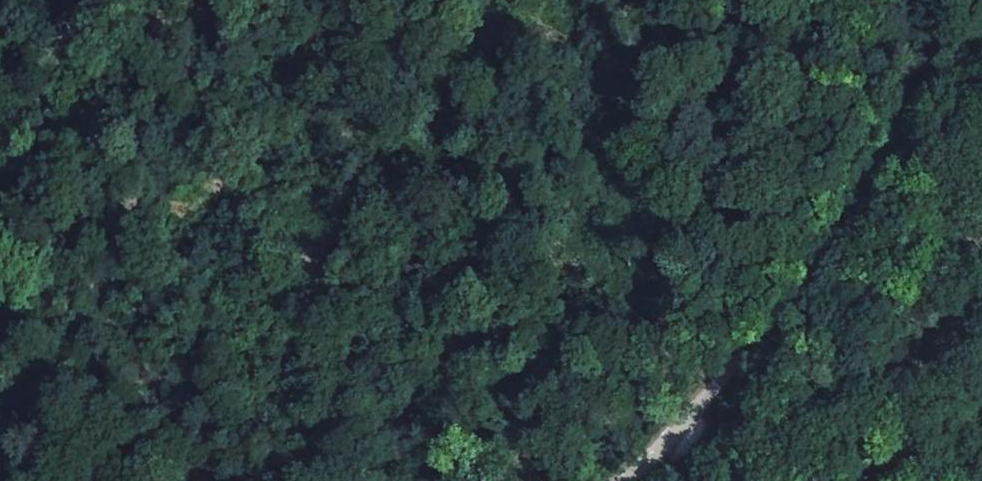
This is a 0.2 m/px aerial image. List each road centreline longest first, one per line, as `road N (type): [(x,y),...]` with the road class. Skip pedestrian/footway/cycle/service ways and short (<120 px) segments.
road 1 (residential): [(625,480),(789,291),(981,13)]

